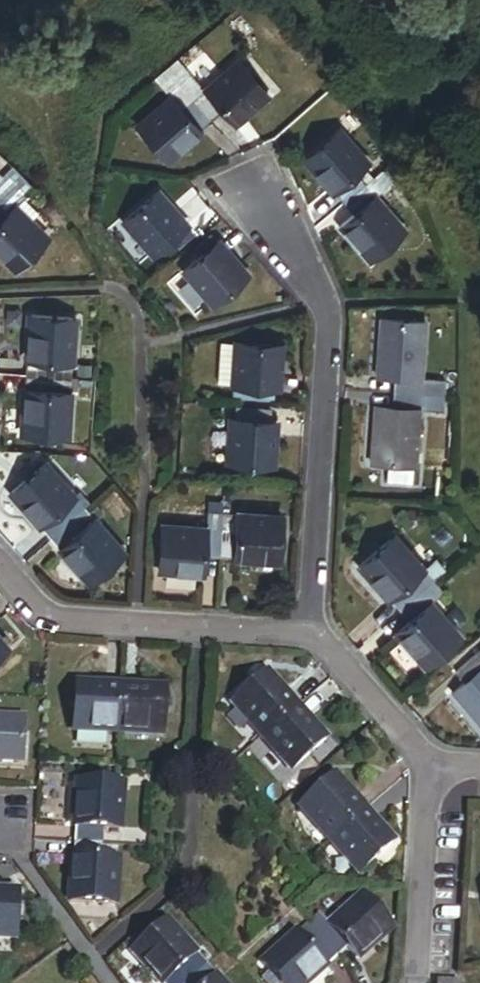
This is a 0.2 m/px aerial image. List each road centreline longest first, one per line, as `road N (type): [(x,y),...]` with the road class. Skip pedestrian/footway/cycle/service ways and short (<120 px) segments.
road 1 (residential): [(311,631),(328,299),(253,196)]
road 2 (residential): [(0,565),(43,608),(65,614),(311,631)]
road 3 (residential): [(438,772),(423,982)]
road 4 (residential): [(311,631),(438,772)]

